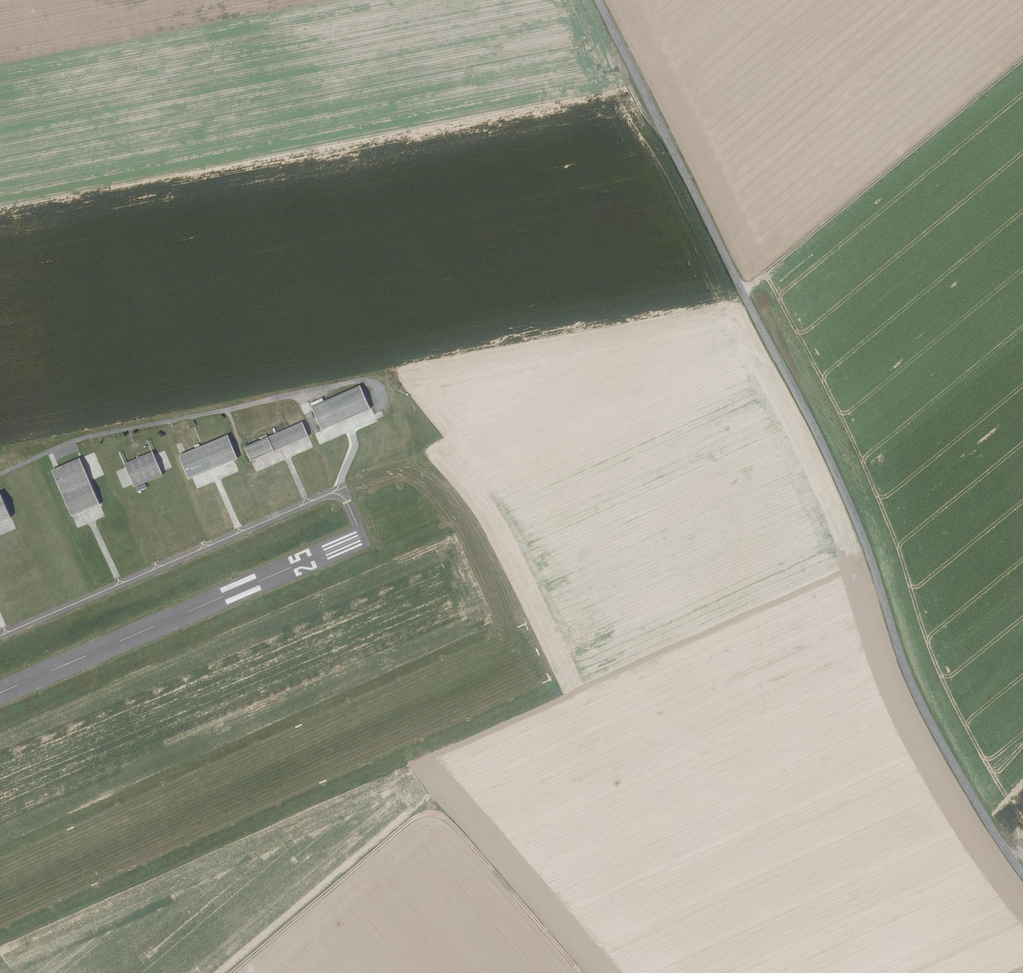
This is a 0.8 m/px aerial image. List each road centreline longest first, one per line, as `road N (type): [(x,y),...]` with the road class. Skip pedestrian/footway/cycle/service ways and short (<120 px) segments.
road 1 (tertiary): [(1022,873),(919,699),(818,434),(597,0)]
road 2 (track): [(232,972),(415,818),(435,813),(456,827),(581,972)]
road 3 (unclassified): [(0,475),(92,437),(382,380),(393,410)]
road 4 (track): [(1022,58),(743,292)]

